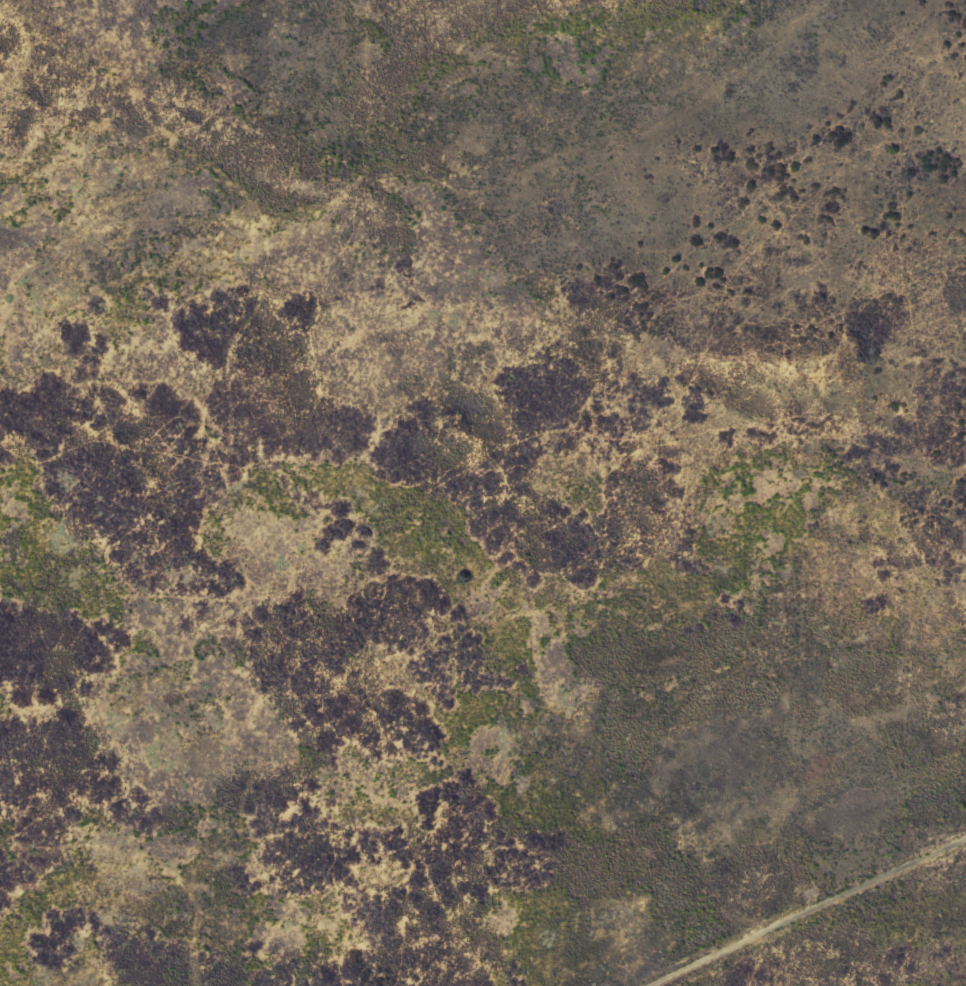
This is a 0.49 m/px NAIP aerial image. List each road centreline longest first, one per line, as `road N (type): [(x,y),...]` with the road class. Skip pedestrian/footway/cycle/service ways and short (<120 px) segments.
road 1 (track): [(657,985),(965,845)]

